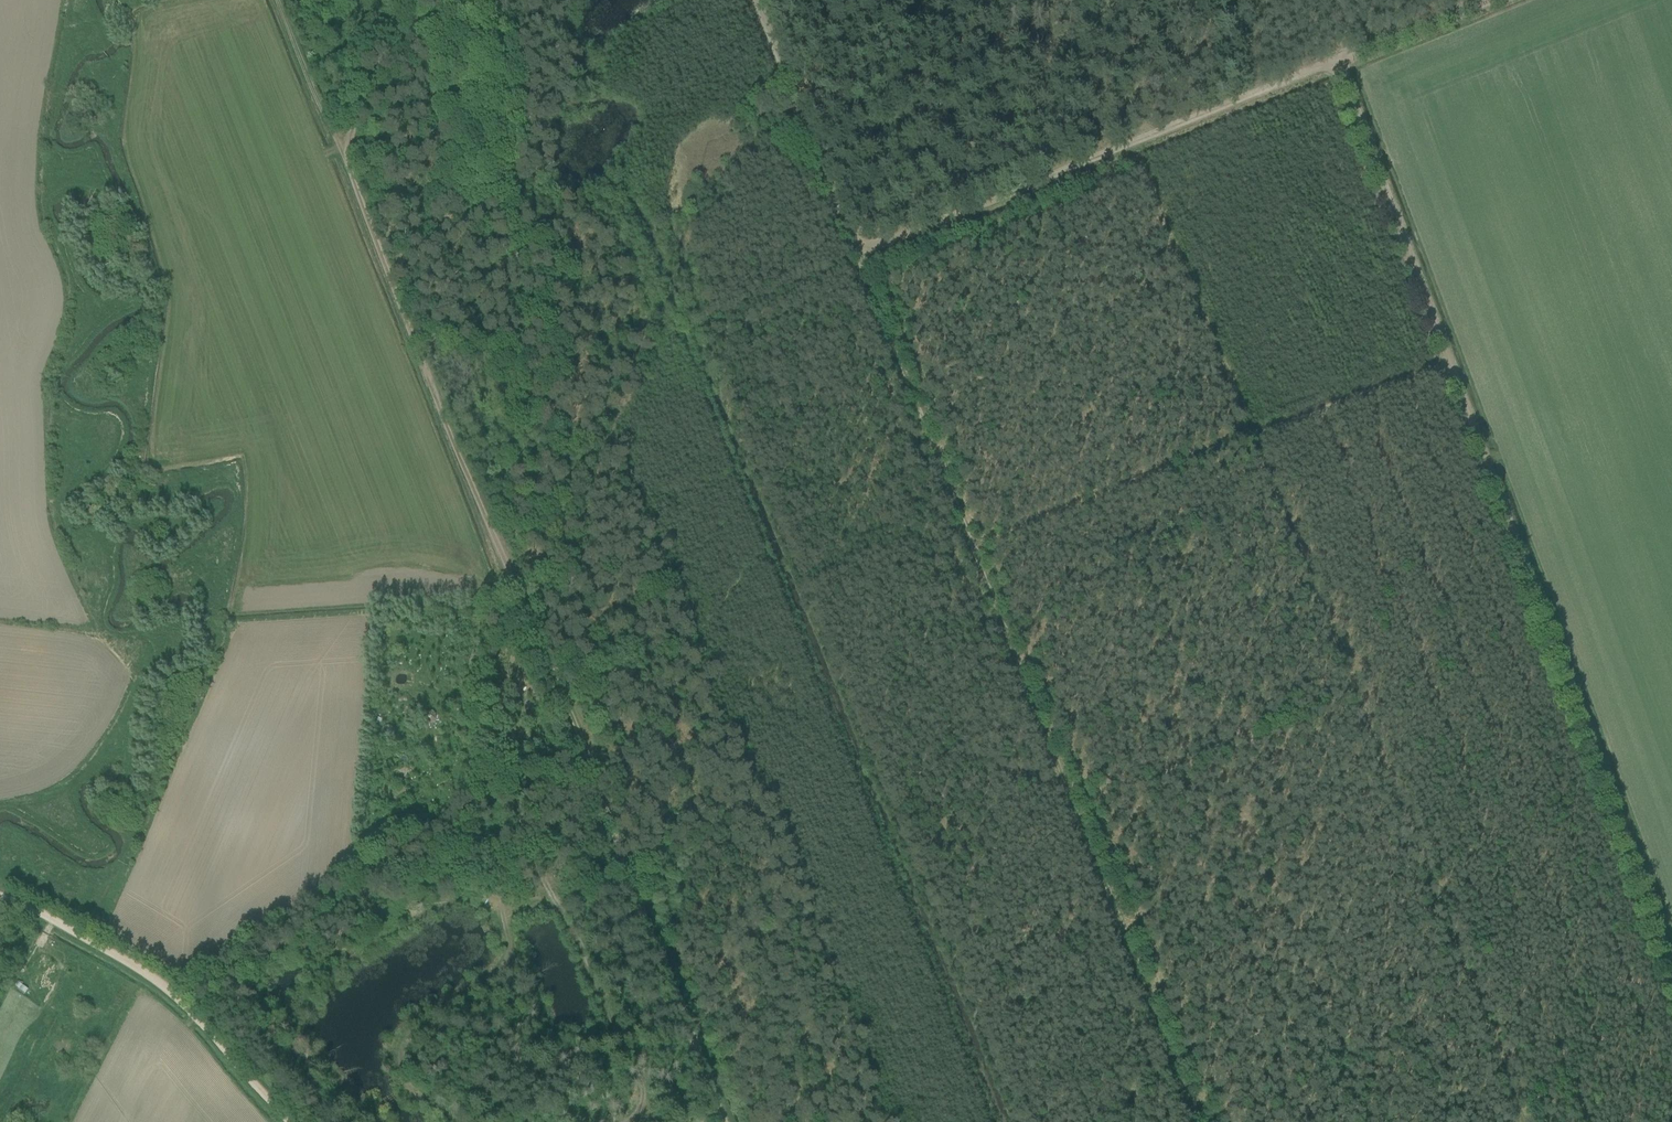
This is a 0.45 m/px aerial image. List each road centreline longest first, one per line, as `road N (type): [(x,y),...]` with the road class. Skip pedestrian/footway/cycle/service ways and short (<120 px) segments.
road 1 (track): [(273,0),(724,1121)]
road 2 (track): [(760,0),(968,545),(1201,1121)]
road 3 (track): [(858,258),(1499,0)]
road 4 (track): [(1671,982),(1442,355)]
road 5 (track): [(1442,355),(968,545)]
road 6 (track): [(286,1121),(169,992),(84,936),(0,897)]
road 7 (track): [(1442,355),(1334,66)]
road 8 (track): [(440,0),(406,39),(345,166)]
road 9 (track): [(1096,0),(1150,140)]

